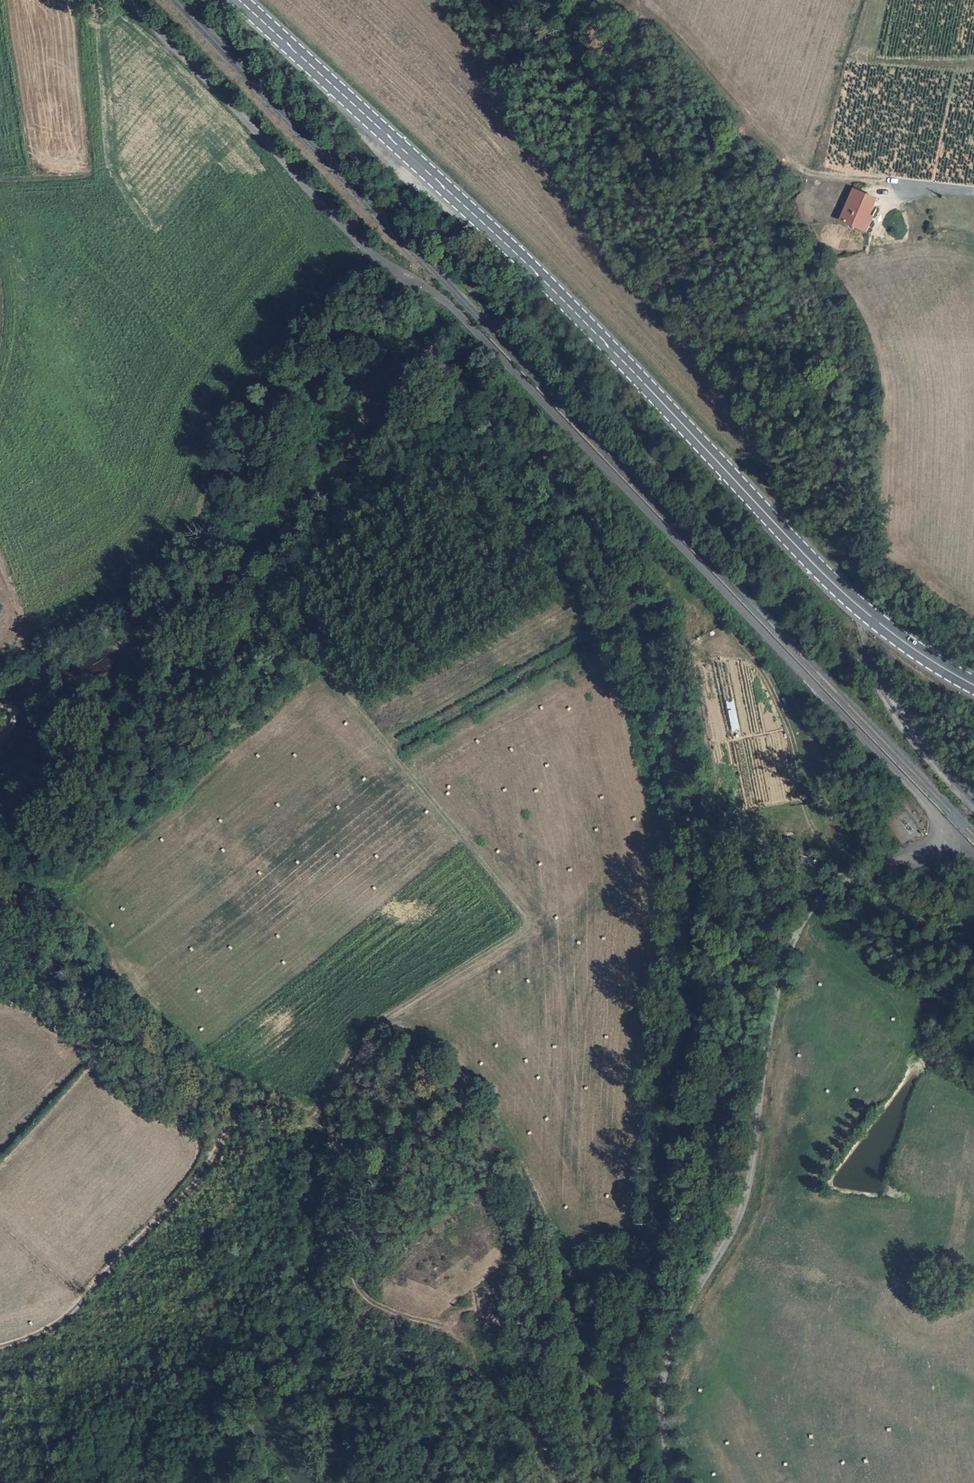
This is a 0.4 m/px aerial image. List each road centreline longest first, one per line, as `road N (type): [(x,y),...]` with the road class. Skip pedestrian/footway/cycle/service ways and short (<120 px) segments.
road 1 (primary): [(239,0),(495,232),(838,588),(973,686)]
road 2 (unclassified): [(679,1482),(662,1414),(666,1371),(746,1202),(773,1017),(796,938),(817,902),(909,855),(973,802)]
road 3 (unclassified): [(884,694),(973,799)]

